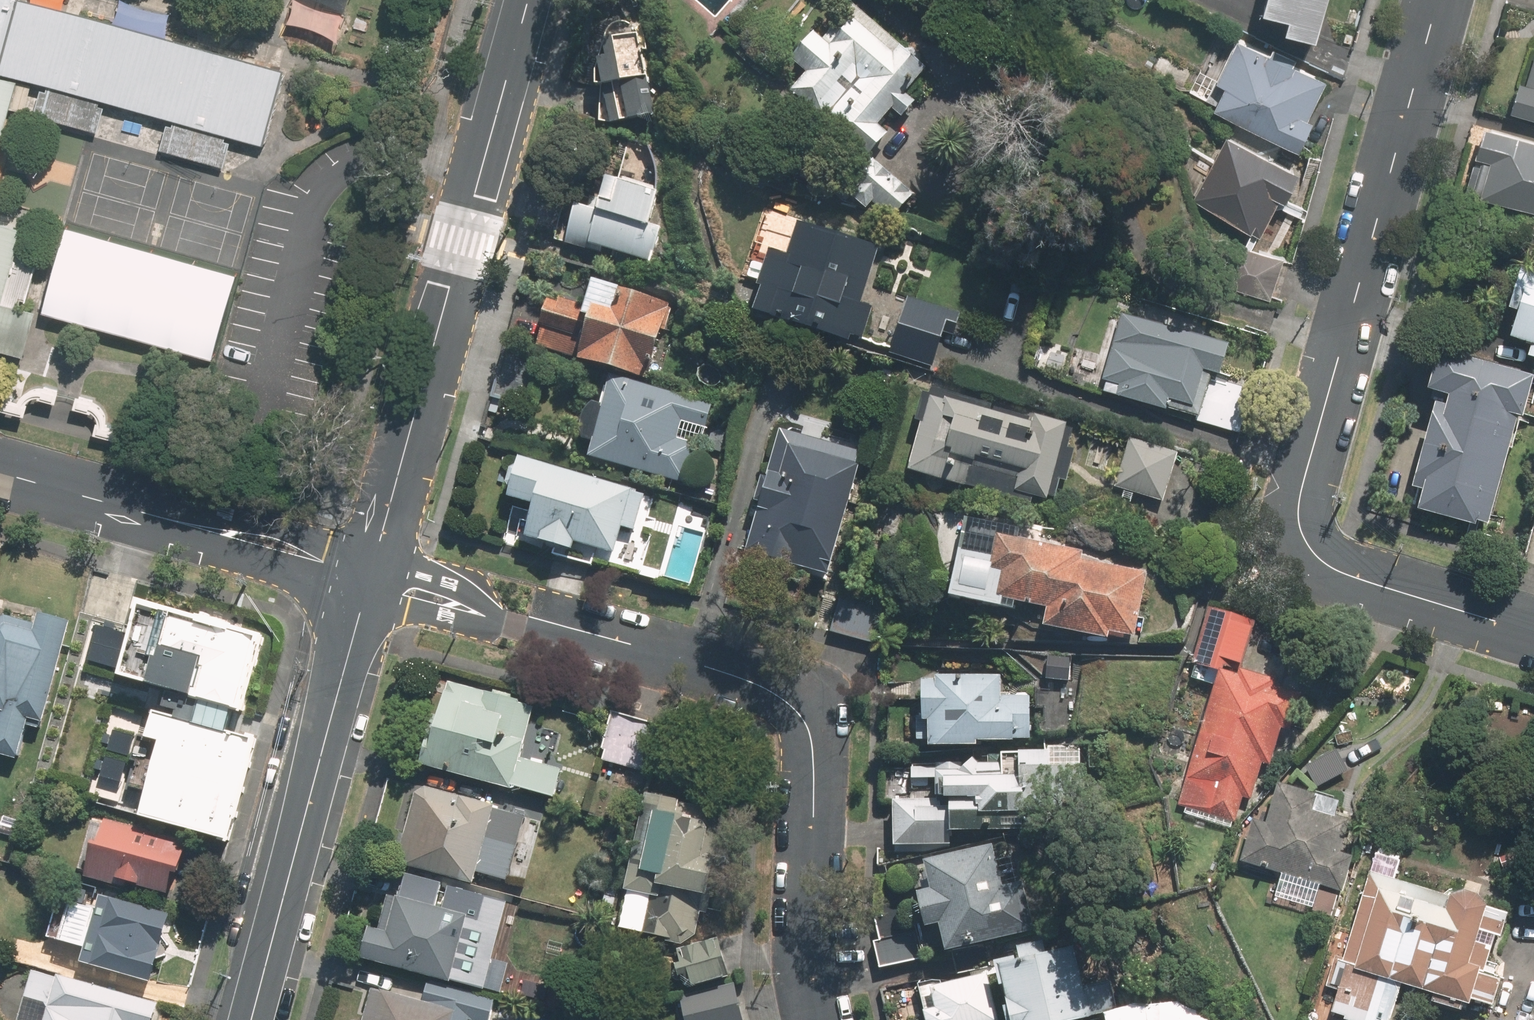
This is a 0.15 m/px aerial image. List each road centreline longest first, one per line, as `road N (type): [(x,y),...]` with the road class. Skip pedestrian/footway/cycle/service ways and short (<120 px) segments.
road 1 (residential): [(1533,634),(1330,568),(1300,529),(1303,488),(1438,0)]
road 2 (residential): [(504,622),(720,671),(795,709),(812,756),(806,968),(818,1019)]
road 3 (tertiary): [(376,559),(528,0)]
road 4 (secondary): [(365,596),(251,1019)]
road 5 (secondary): [(0,473),(196,525)]
road 6 (secondary): [(196,525),(261,526),(376,559)]
road 7 (secondary): [(365,596),(249,556),(196,525)]
road 8 (residential): [(376,559),(450,585),(504,622)]
road 9 (residential): [(504,622),(484,627),(365,596)]

